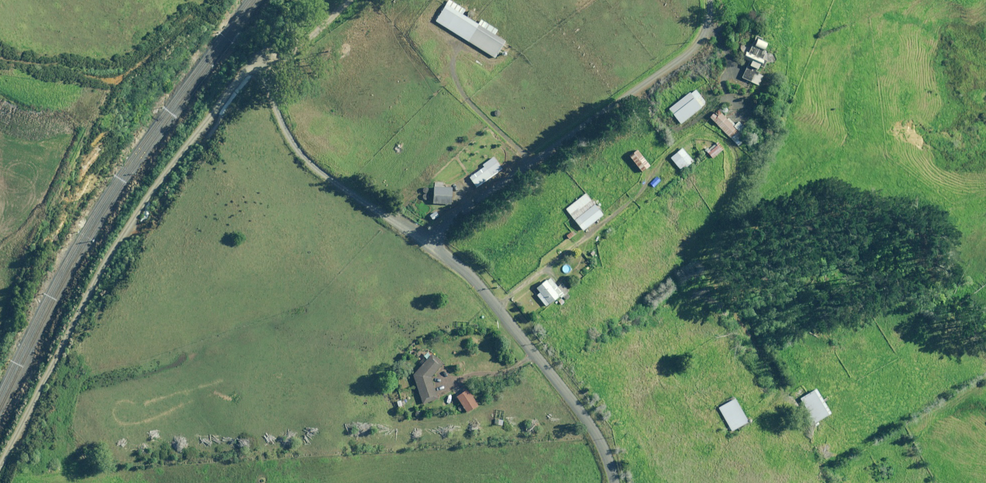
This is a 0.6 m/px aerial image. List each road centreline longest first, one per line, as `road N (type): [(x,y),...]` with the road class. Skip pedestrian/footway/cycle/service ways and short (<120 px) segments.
road 1 (track): [(489,303),(642,194),(668,148),(699,133),(714,136),(734,156),(734,193),(704,262),(808,437)]
road 2 (track): [(710,0),(706,30),(690,54),(418,243),(299,151),(261,71)]
road 3 (unclassified): [(614,482),(589,425),(517,331),(418,243)]
road 4 (track): [(163,28),(119,65),(95,72),(0,57)]
road 5 (track): [(533,164),(466,98),(452,64),(456,41)]
road 6 (track): [(631,96),(674,132),(723,101),(755,118)]

